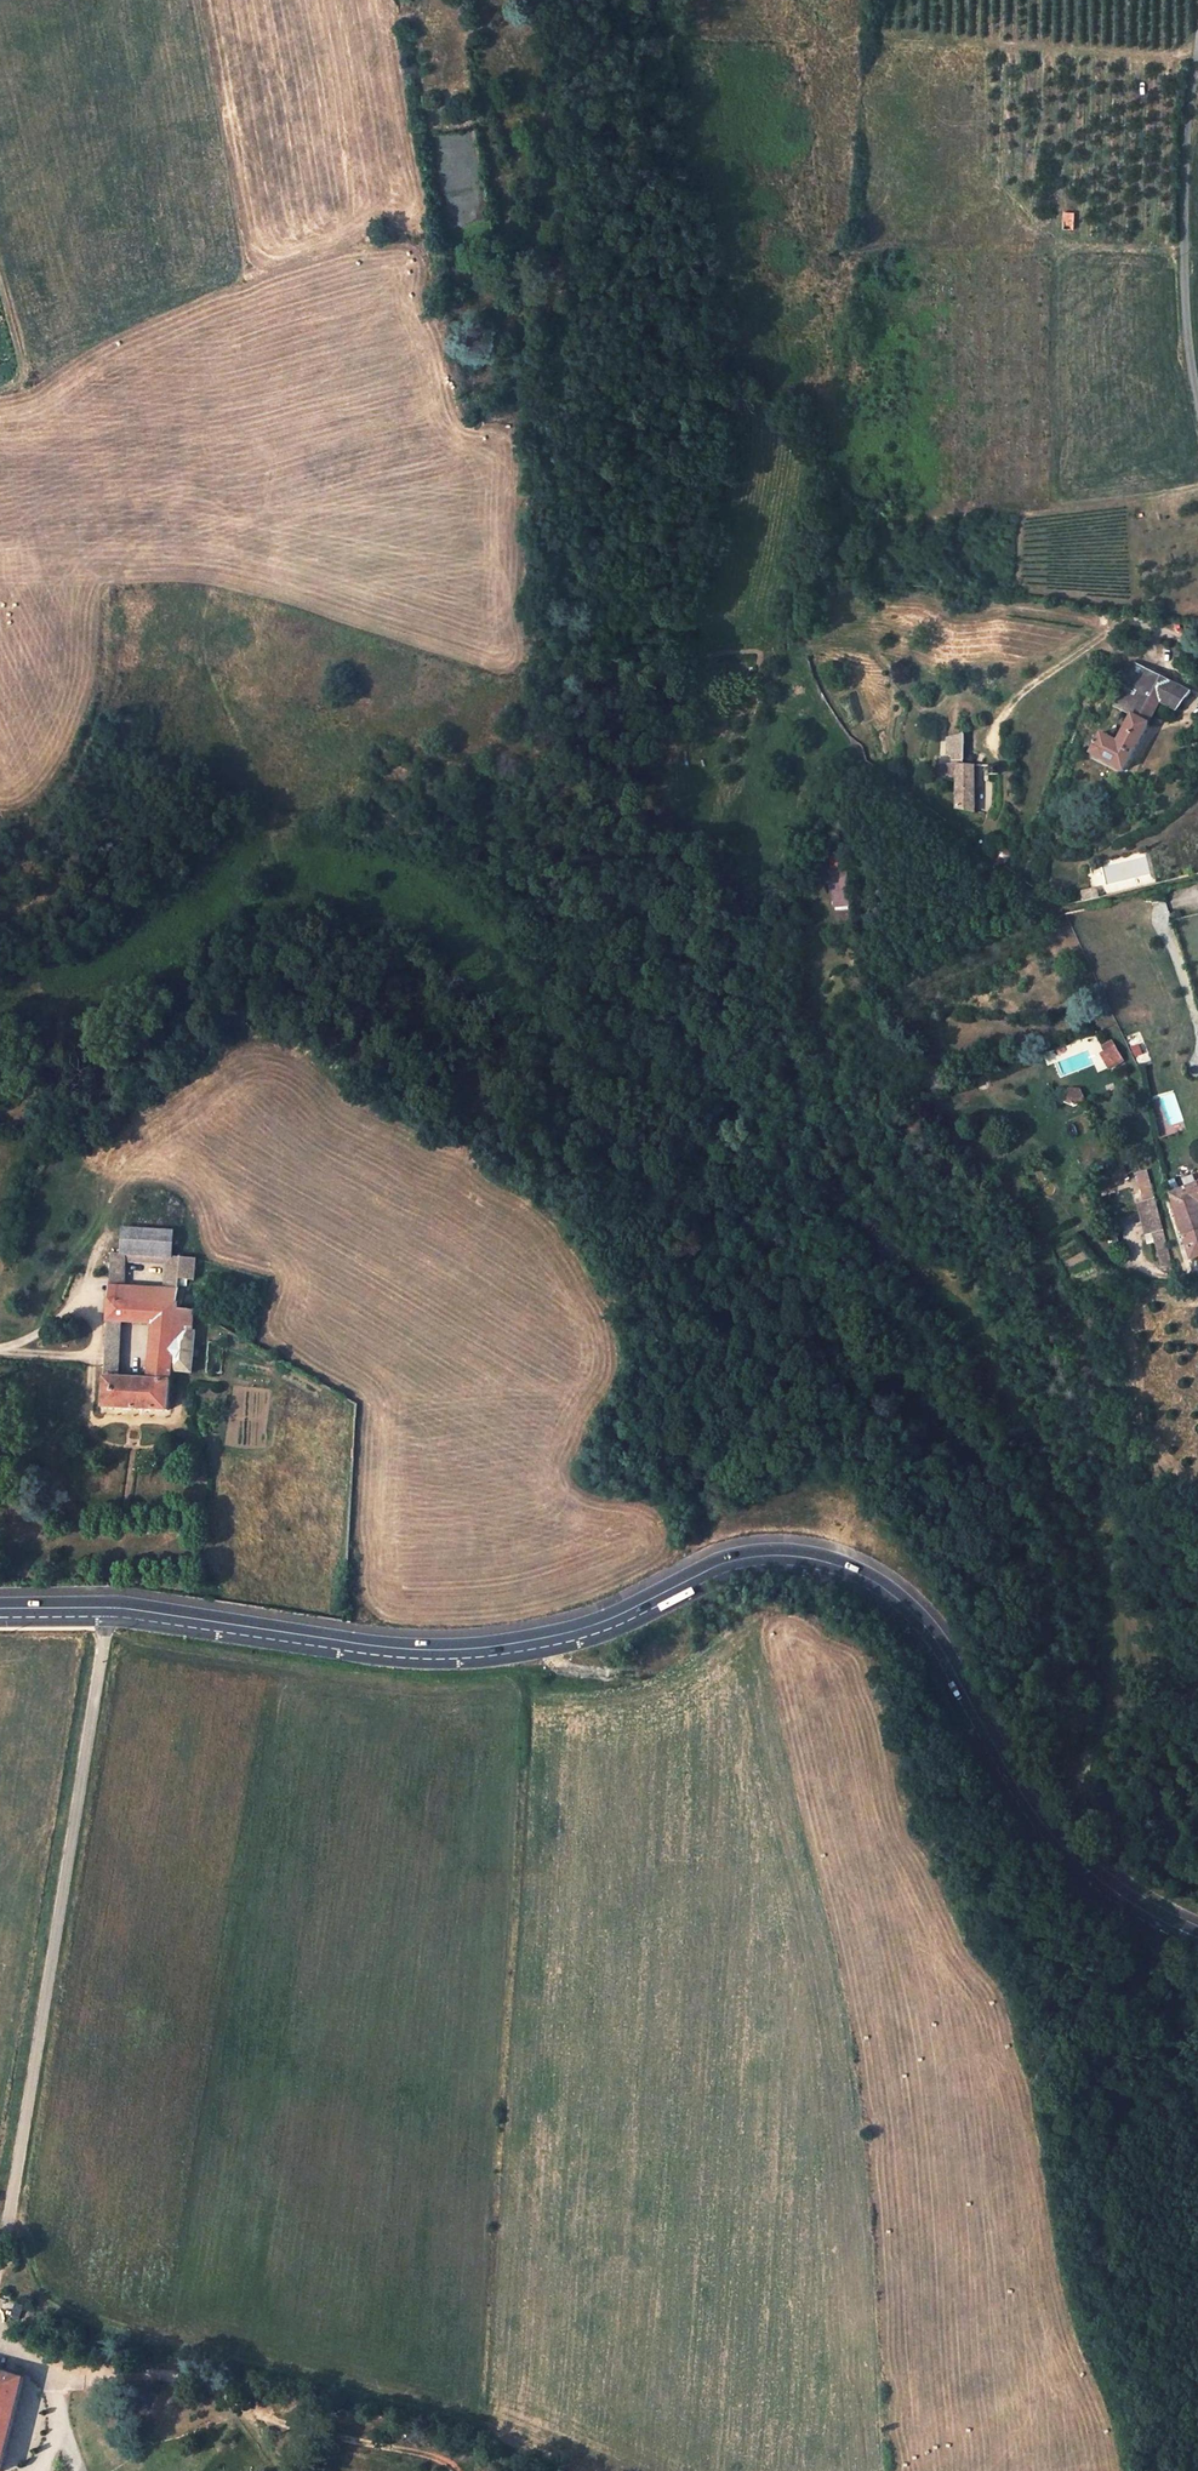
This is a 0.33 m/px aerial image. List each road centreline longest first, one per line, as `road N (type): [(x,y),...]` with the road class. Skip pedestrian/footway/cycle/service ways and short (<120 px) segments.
road 1 (secondary): [(1197,1943),(1121,1905),(1042,1834),(929,1638),(875,1588),(831,1568),(751,1560),(598,1627),(479,1652),(389,1652),(130,1612),(0,1612)]
road 2 (unclassified): [(1197,41),(1183,248),(1197,400)]

